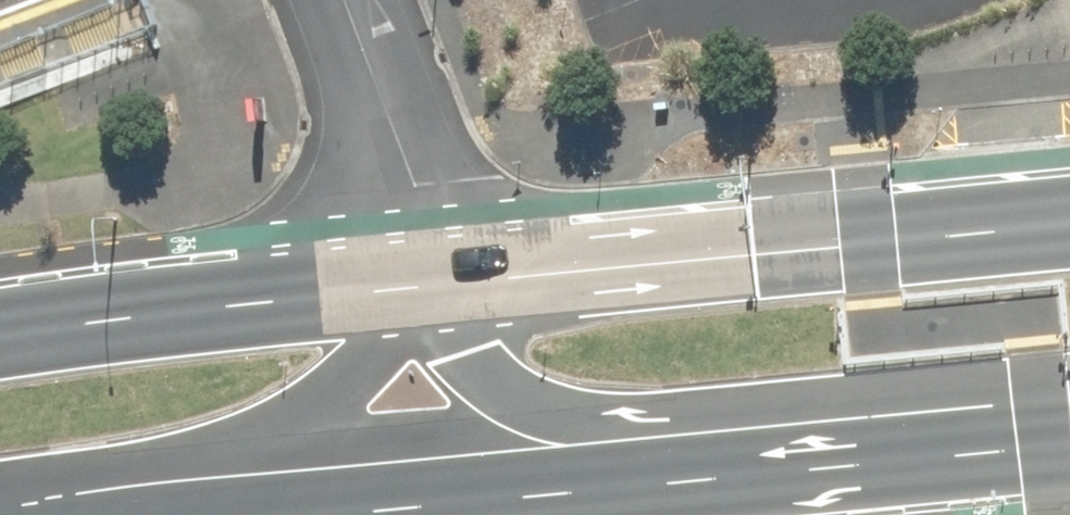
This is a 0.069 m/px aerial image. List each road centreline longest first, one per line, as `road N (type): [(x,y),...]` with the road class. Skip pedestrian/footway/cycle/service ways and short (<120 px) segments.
road 1 (primary): [(415,276),(1069,226)]
road 2 (primary): [(916,460),(526,403),(493,388),(457,355),(415,276)]
road 3 (primary): [(916,460),(350,514)]
road 4 (primary): [(0,331),(415,276)]
road 5 (primary): [(415,276),(391,343),(356,381),(154,514)]
road 6 (primary): [(1069,446),(916,460)]

